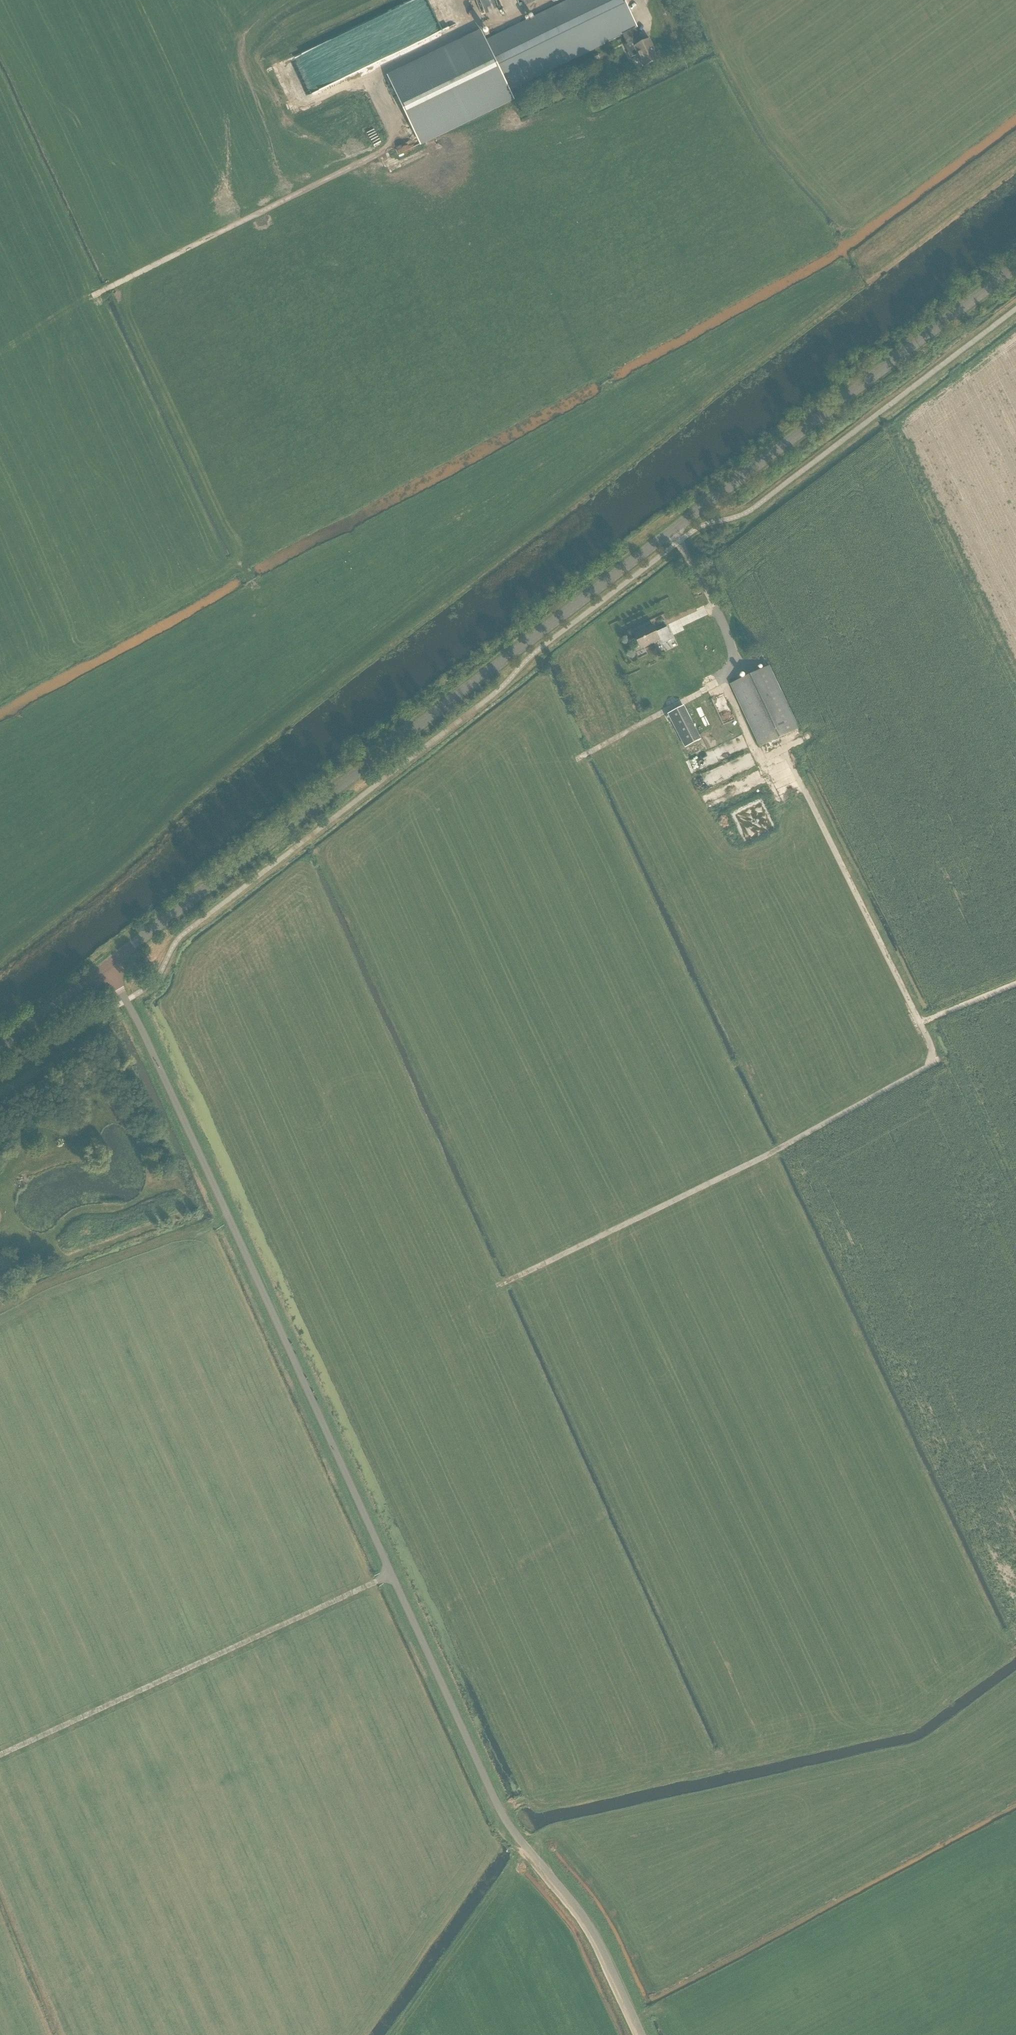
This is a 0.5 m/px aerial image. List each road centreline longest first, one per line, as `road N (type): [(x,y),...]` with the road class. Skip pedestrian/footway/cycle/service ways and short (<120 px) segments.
road 1 (unclassified): [(641,2034),(555,1868),(518,1839),(110,963)]
road 2 (tertiary): [(110,963),(1015,272)]
road 3 (track): [(722,680),(758,756),(781,746),(941,1059),(501,1287)]
road 4 (track): [(401,131),(385,150),(94,294)]
road 5 (track): [(722,680),(577,760)]
road 6 (tertiary): [(0,1048),(110,963)]

